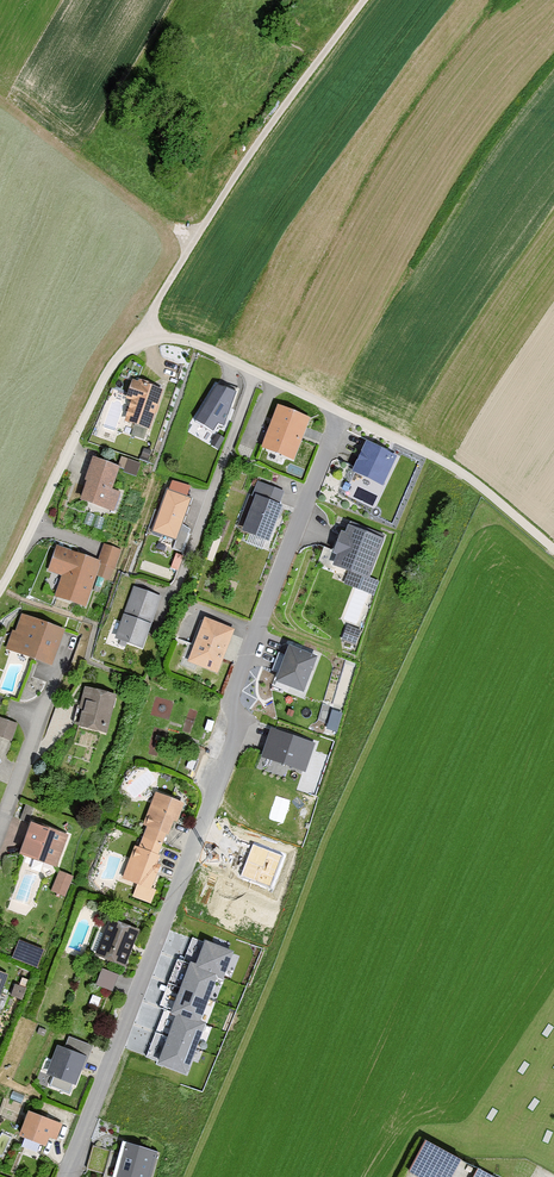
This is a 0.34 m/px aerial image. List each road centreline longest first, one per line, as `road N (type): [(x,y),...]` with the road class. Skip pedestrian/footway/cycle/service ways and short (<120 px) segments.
road 1 (residential): [(0,590),(125,351),(165,337),(207,348),(342,412),(231,693),(241,723),(66,1176)]
road 2 (track): [(363,0),(254,148),(125,351)]
road 3 (track): [(68,151),(195,240)]
road 4 (residential): [(0,833),(51,693)]

